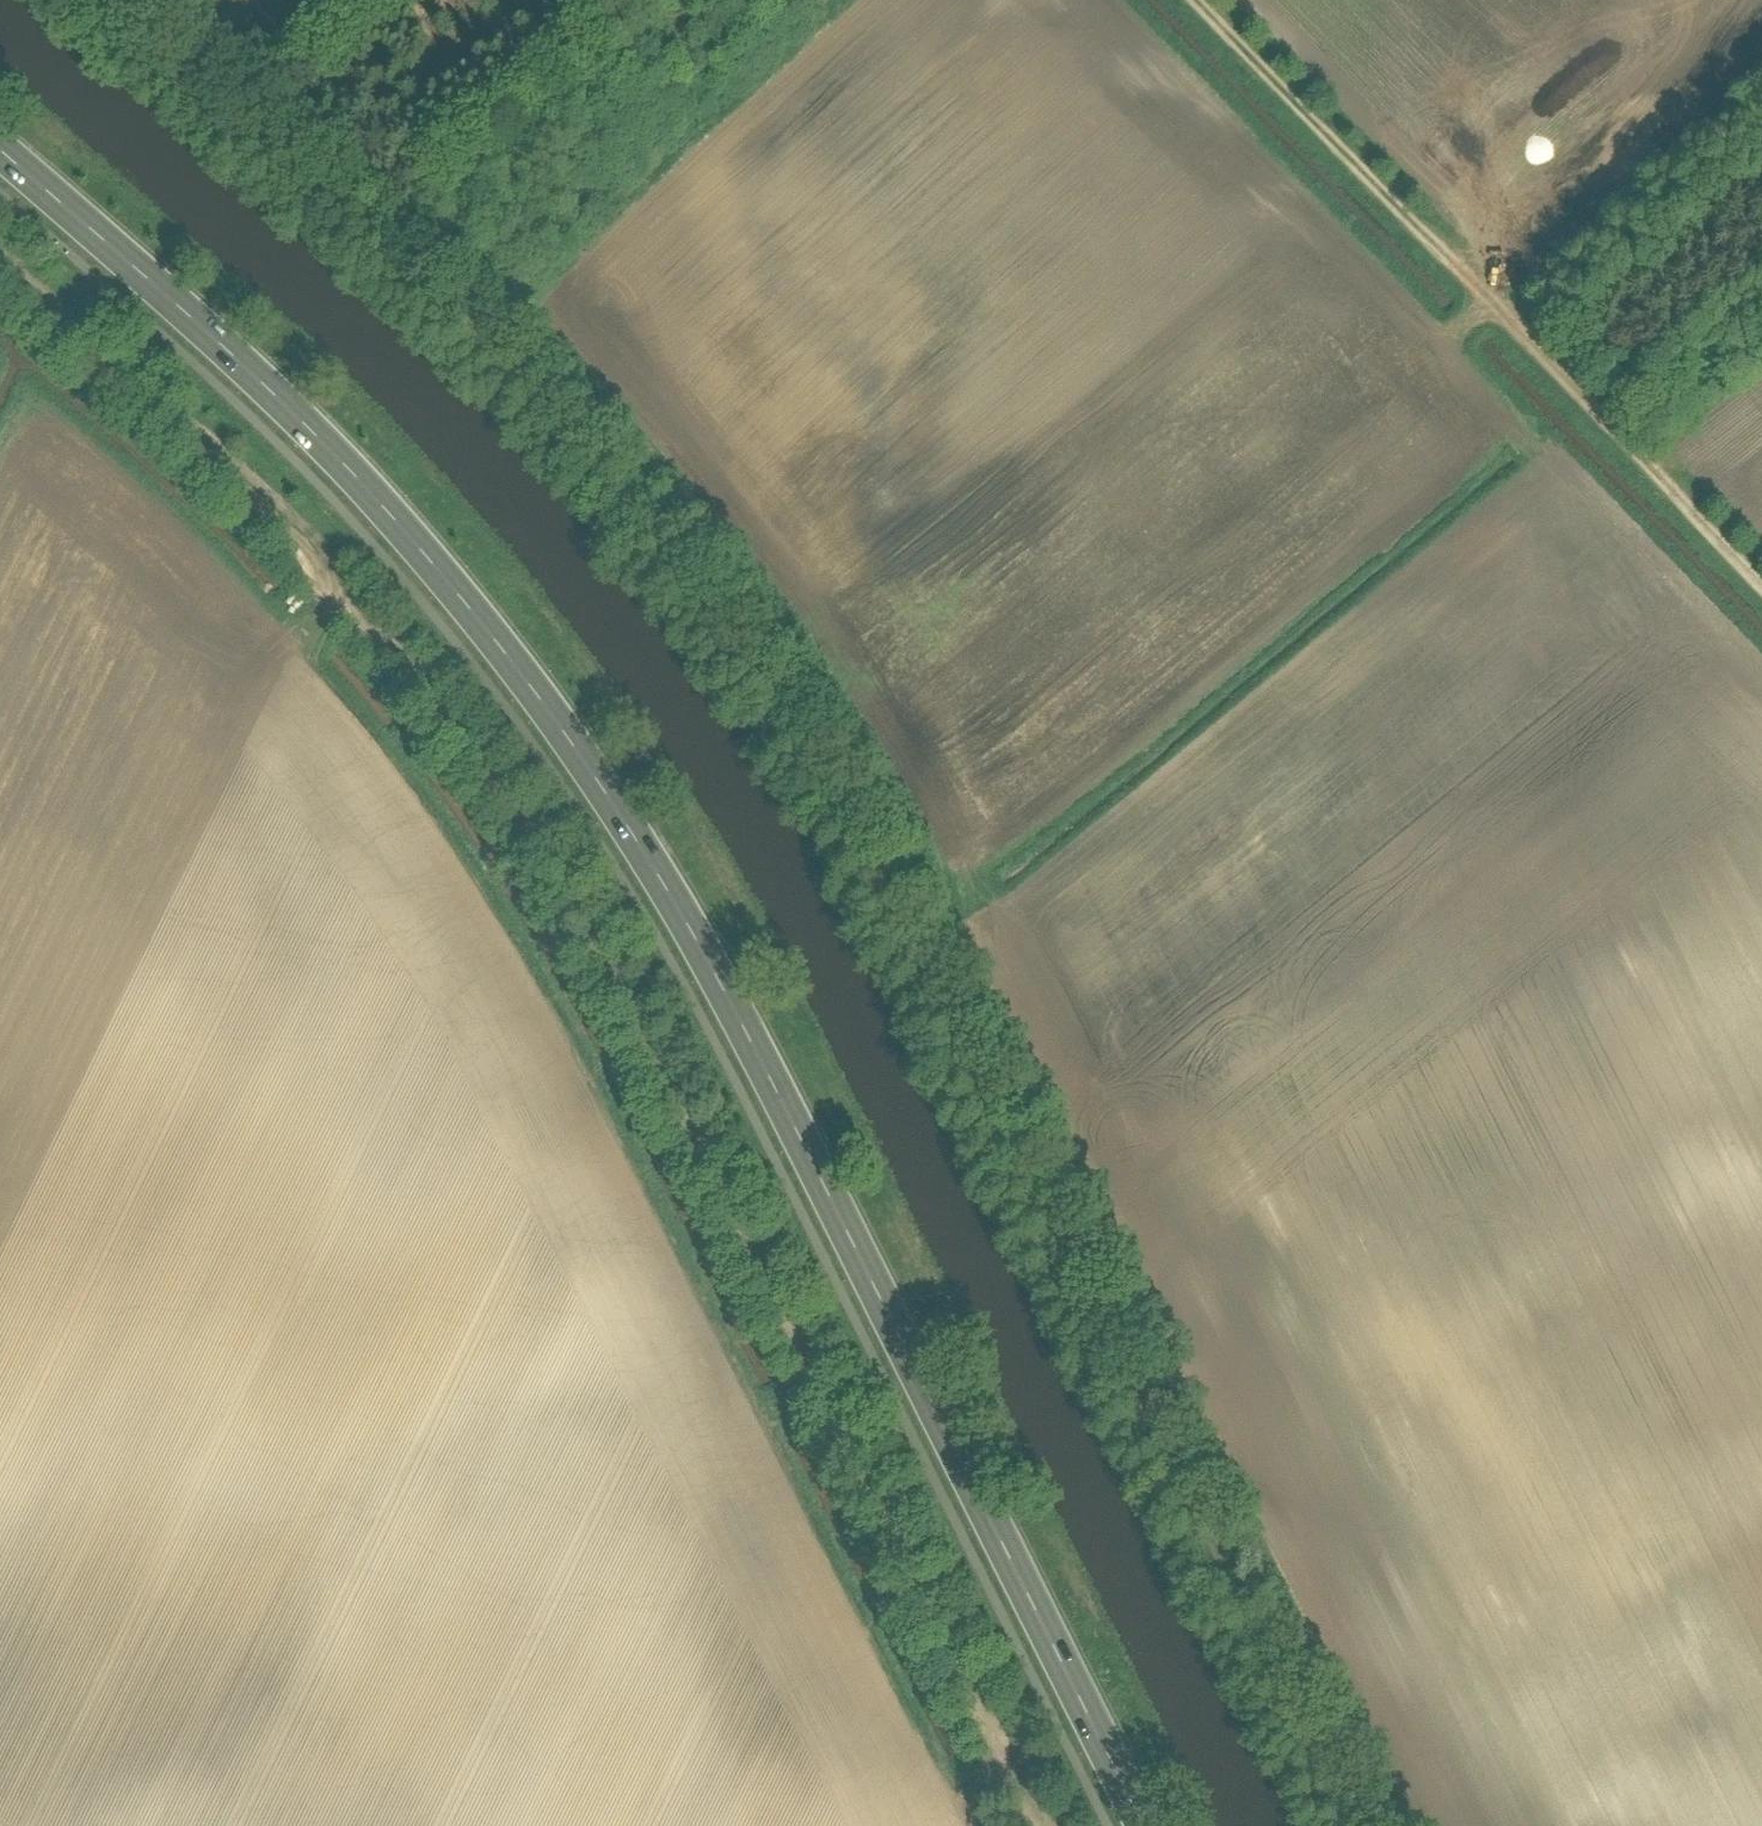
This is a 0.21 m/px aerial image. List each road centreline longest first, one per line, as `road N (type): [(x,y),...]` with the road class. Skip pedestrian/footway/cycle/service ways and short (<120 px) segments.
road 1 (primary): [(0,151),(186,316),(374,499),(560,727),(774,1088),(1145,1825)]
road 2 (track): [(1034,1825),(574,916),(404,665),(171,418),(0,268)]
road 3 (track): [(1184,0),(1761,591)]

